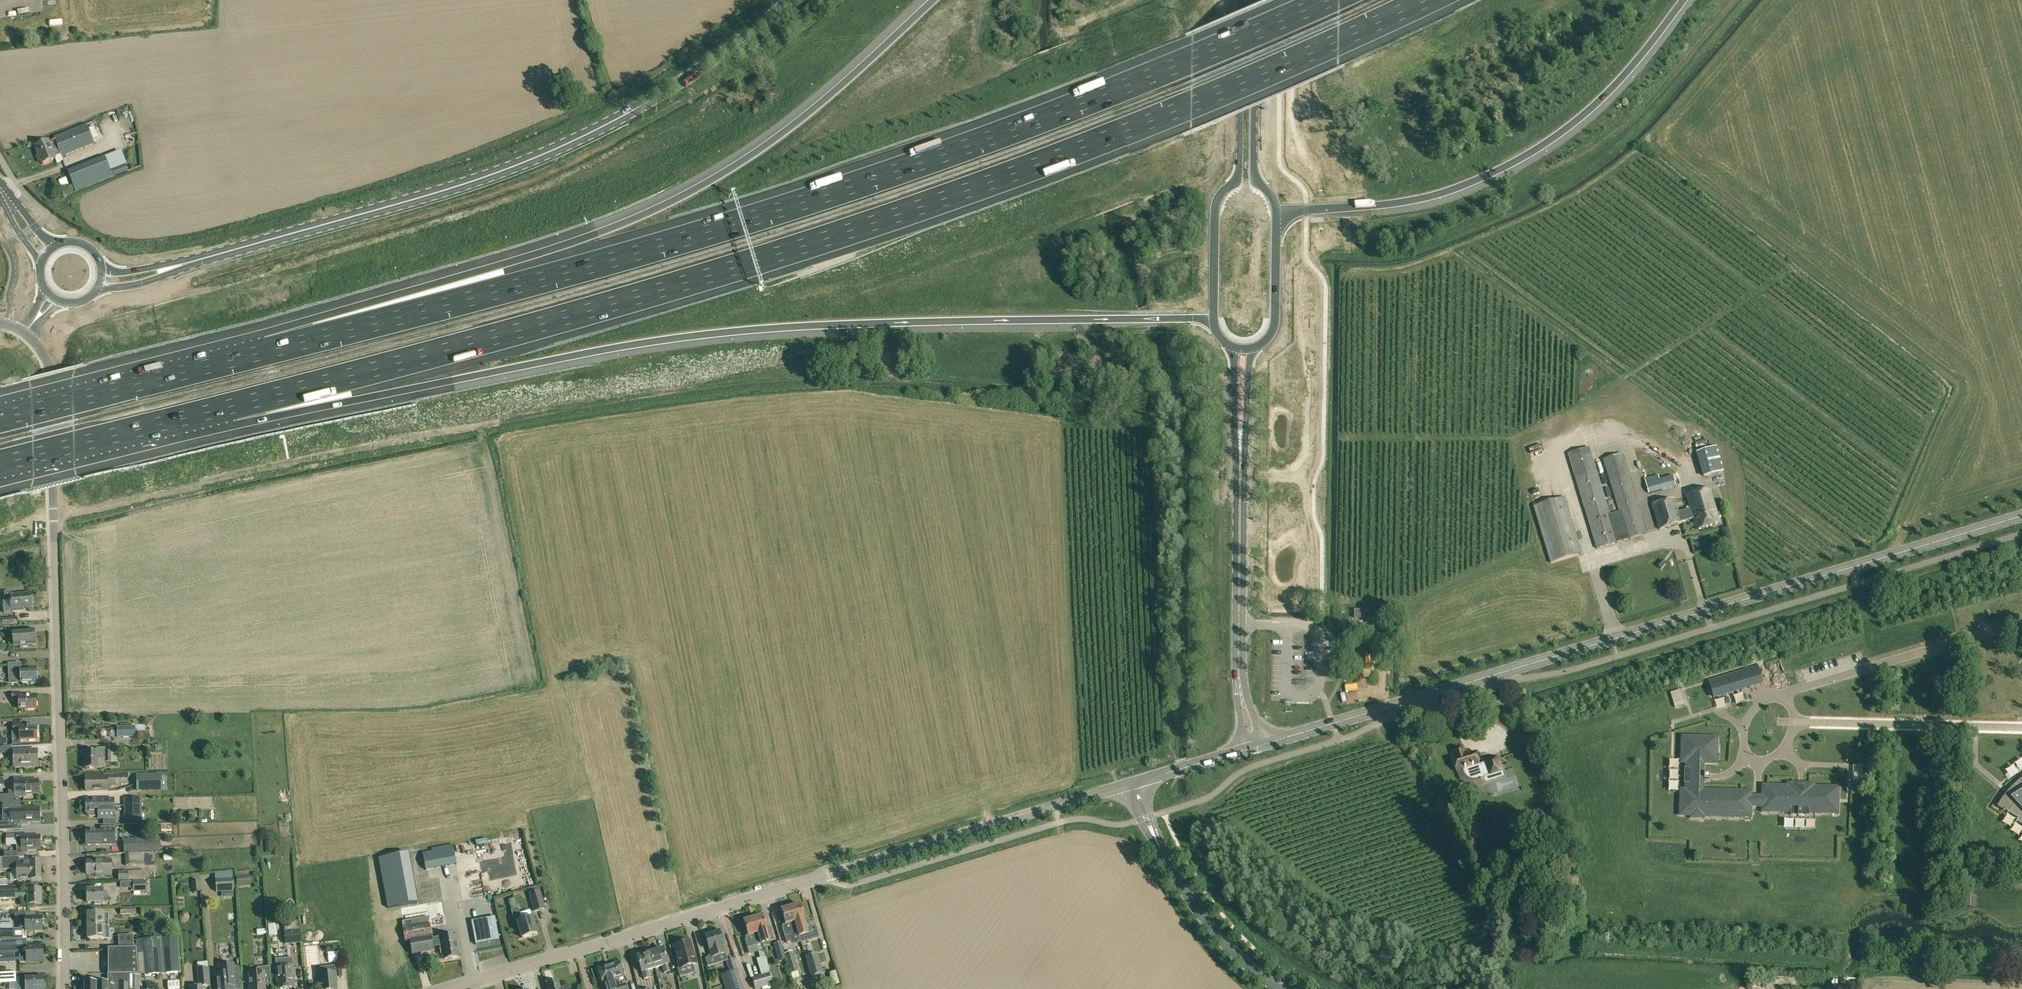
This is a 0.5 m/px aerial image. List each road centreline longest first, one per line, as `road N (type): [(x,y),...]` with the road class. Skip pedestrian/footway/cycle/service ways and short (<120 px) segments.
road 1 (motorway): [(234,406),(512,332),(946,198),(1193,103),(1426,0)]
road 2 (motorway): [(1326,0),(1052,114),(807,200),(267,350)]
road 3 (motorway): [(234,406),(415,387),(709,333),(1214,318)]
road 4 (secondary): [(1262,744),(2021,516)]
road 5 (motorway): [(930,0),(792,124),(700,187),(600,232),(377,301),(267,350)]
road 6 (tertiary): [(454,988),(1127,785)]
road 7 (secondary): [(188,261),(476,179),(565,144),(675,86),(789,0)]
road 8 (tertiary): [(64,988),(49,389),(41,350),(26,334)]
road 9 (motorway): [(1276,210),(1412,200),(1490,174),(1599,101),(1682,0)]
road 10 (secondary): [(1241,0),(1239,173),(1218,200),(1214,318)]
road 11 (motorway): [(267,350),(0,419)]
road 12 (secondary): [(1241,693),(1239,437)]
road 13 (residential): [(2021,623),(1778,695)]
road 14 (motorway): [(0,464),(234,406)]
road 15 (residential): [(2021,728),(1795,723)]
road 16 (secondary): [(1276,210),(1254,174),(1255,0)]
road 17 (tertiary): [(1280,988),(1210,924),(1162,852)]
road 18 (secondary): [(1249,349),(1274,328),(1276,210)]

